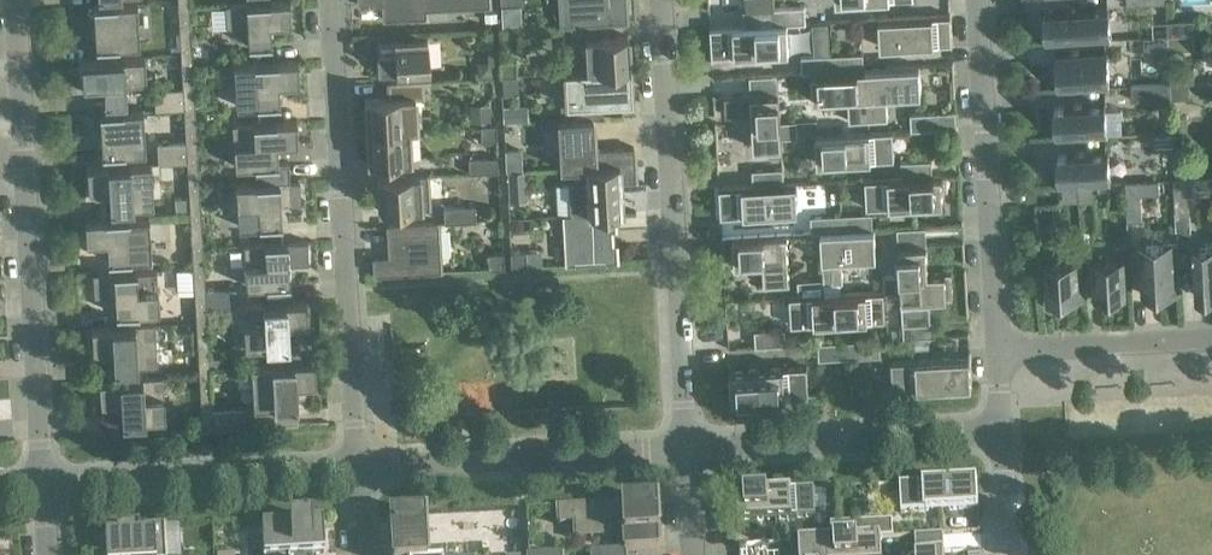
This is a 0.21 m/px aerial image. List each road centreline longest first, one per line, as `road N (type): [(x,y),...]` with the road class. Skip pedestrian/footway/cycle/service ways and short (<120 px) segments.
road 1 (residential): [(43,487),(16,0)]
road 2 (residential): [(357,469),(330,0)]
road 3 (residential): [(687,450),(661,0)]
road 4 (residential): [(998,352),(978,0)]
road 5 (residential): [(357,469),(687,450)]
road 6 (residential): [(687,450),(1001,432)]
road 7 (residential): [(43,487),(357,469)]
road 8 (residential): [(1211,340),(998,352)]
road 9 (residential): [(1009,554),(1001,432)]

